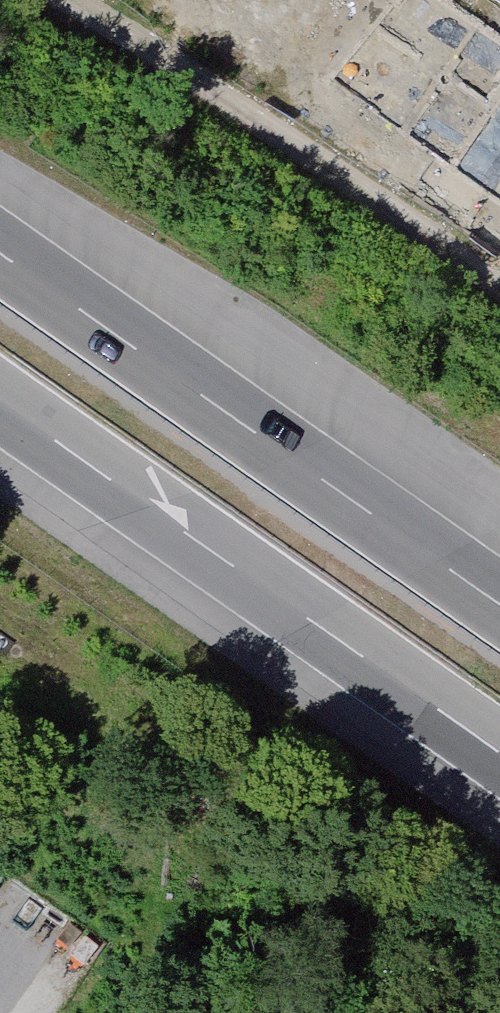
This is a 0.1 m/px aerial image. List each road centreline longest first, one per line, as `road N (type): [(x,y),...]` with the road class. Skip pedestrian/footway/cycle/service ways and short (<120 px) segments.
road 1 (motorway): [(0,405),(499,756)]
road 2 (motorway): [(499,601),(0,250)]

